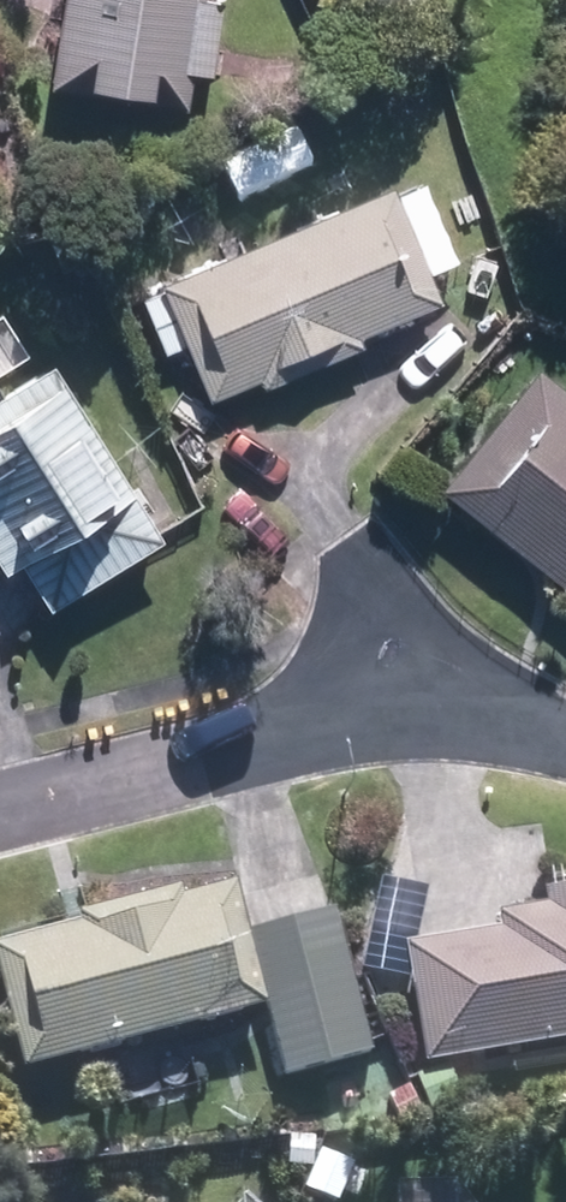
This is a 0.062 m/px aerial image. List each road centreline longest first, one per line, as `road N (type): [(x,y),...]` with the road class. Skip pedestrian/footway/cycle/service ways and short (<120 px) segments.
road 1 (residential): [(0,818),(404,700)]
road 2 (residential): [(404,700),(565,745)]
road 3 (residential): [(404,700),(343,557)]

